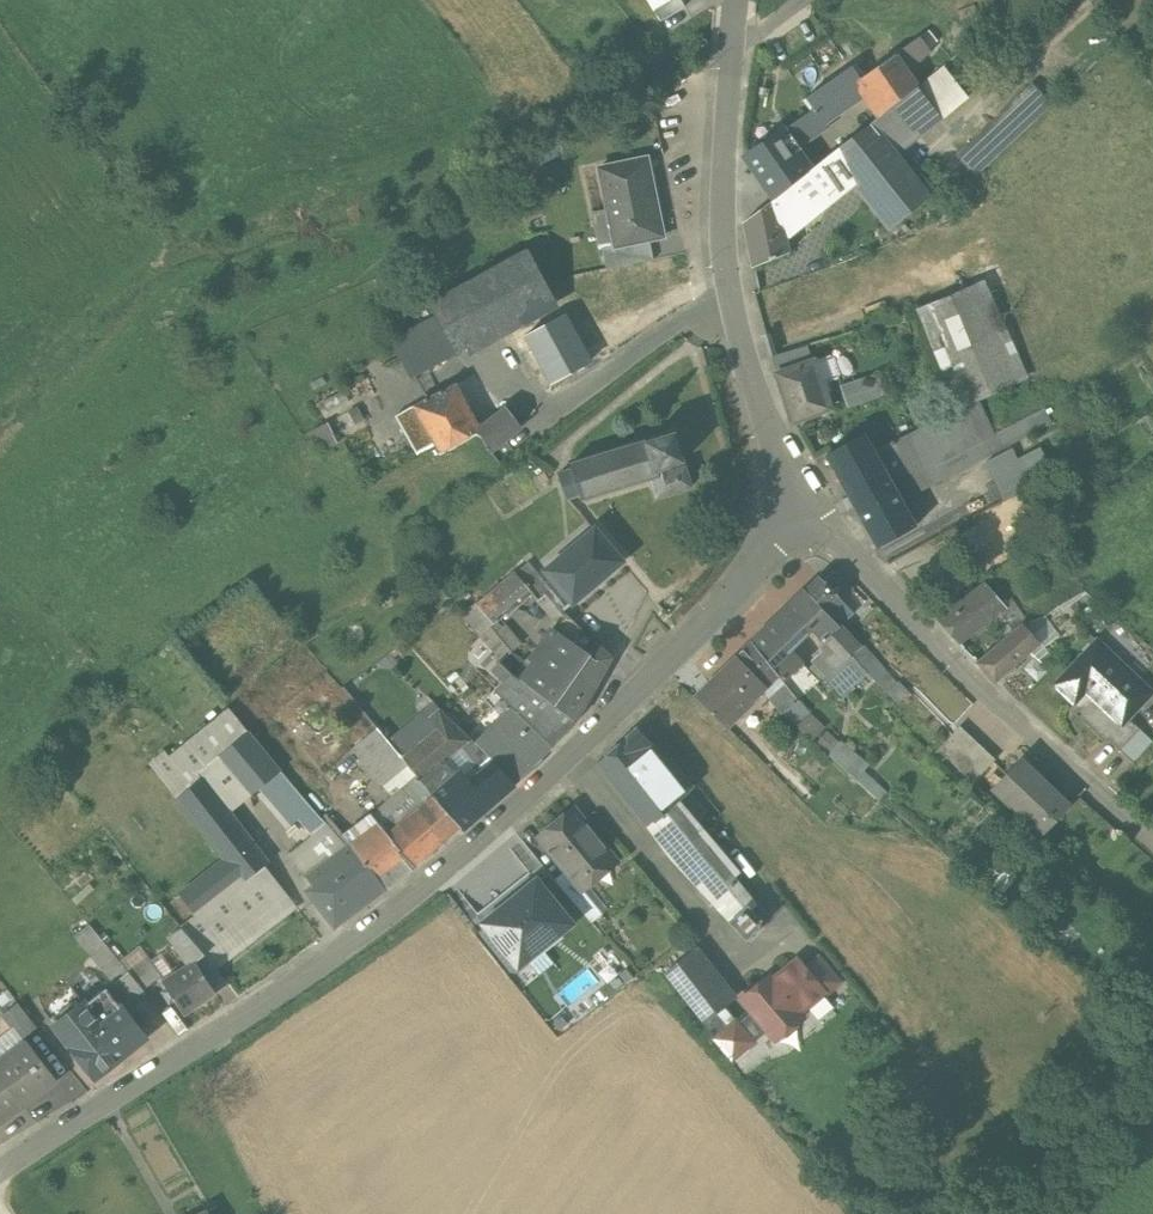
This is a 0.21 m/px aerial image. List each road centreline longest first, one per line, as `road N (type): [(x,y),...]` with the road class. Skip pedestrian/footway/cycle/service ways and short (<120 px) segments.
road 1 (residential): [(0,1172),(413,896),(707,630),(803,520)]
road 2 (residential): [(803,520),(731,301),(725,196),(740,0)]
road 3 (residential): [(1152,840),(999,707),(841,543),(803,520)]
road 4 (residential): [(1007,1213),(1152,1031)]

